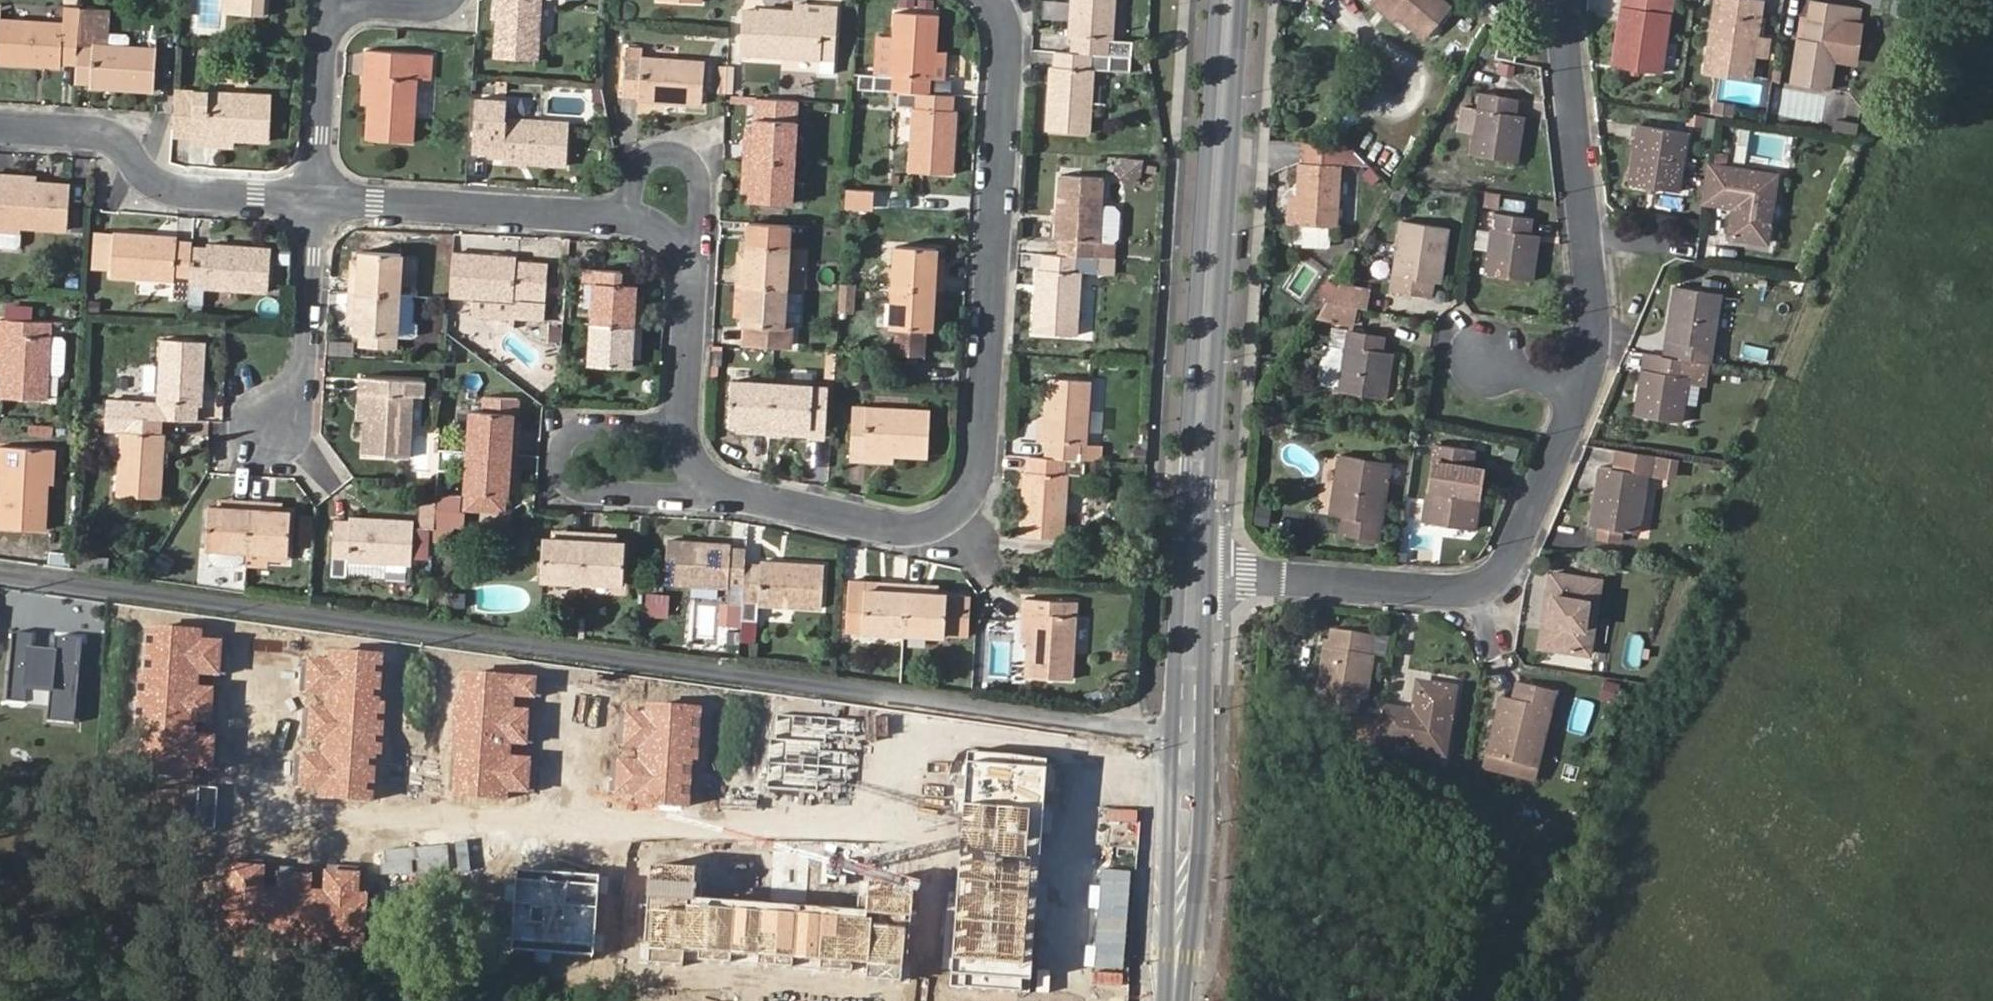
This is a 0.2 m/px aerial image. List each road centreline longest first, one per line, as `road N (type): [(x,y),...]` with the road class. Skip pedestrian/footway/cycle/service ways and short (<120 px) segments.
road 1 (residential): [(1196,730),(0,572)]
road 2 (residential): [(1203,571),(1500,589),(1599,330),(1565,0)]
road 3 (unknown): [(948,702),(888,827),(252,822)]
road 4 (residential): [(726,497),(900,522),(948,521),(984,487),(1013,25),(1002,0)]
road 5 (secondary): [(1232,0),(1203,571)]
road 6 (residential): [(0,127),(126,135),(162,190),(324,195)]
road 7 (residential): [(726,497),(575,494),(556,464),(571,421),(689,422)]
road 8 (residential): [(324,195),(634,213)]
road 9 (secondary): [(1196,730),(1180,1000)]
road 10 (residential): [(324,195),(309,363),(275,428)]
road 11 (residential): [(696,262),(704,186),(691,155),(657,149),(635,171),(634,213)]
road 12 (residential): [(329,5),(324,195)]
road 13 (residential): [(696,262),(689,422)]
road 14 (secondary): [(1203,571),(1196,730)]
road 15 (residential): [(329,5),(438,10),(446,0)]

